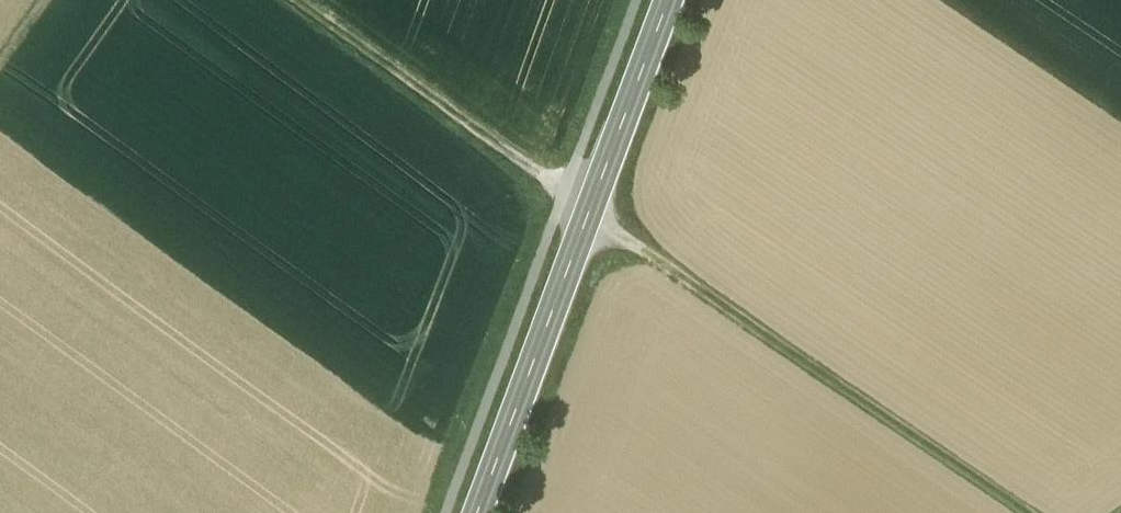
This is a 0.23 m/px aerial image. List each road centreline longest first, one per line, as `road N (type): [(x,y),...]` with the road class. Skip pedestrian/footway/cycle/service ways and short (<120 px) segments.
road 1 (tertiary): [(477,512),(668,0)]
road 2 (track): [(587,220),(1028,512)]
road 3 (track): [(290,0),(564,196)]

